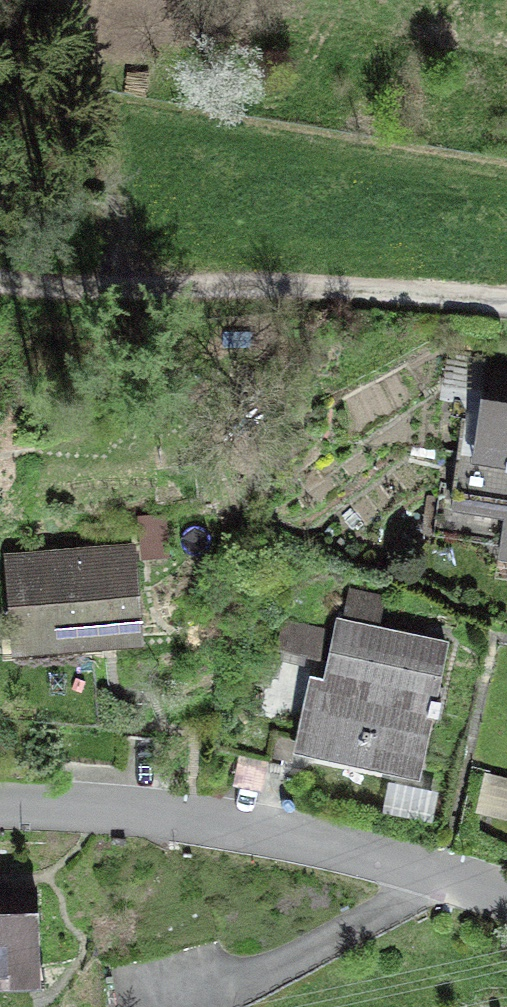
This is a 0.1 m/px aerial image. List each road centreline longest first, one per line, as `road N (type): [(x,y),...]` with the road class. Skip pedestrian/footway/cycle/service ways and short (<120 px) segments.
road 1 (residential): [(506,903),(369,859),(166,815),(0,806)]
road 2 (track): [(94,275),(218,289),(506,303)]
road 3 (track): [(94,275),(62,191),(46,110),(59,0)]

